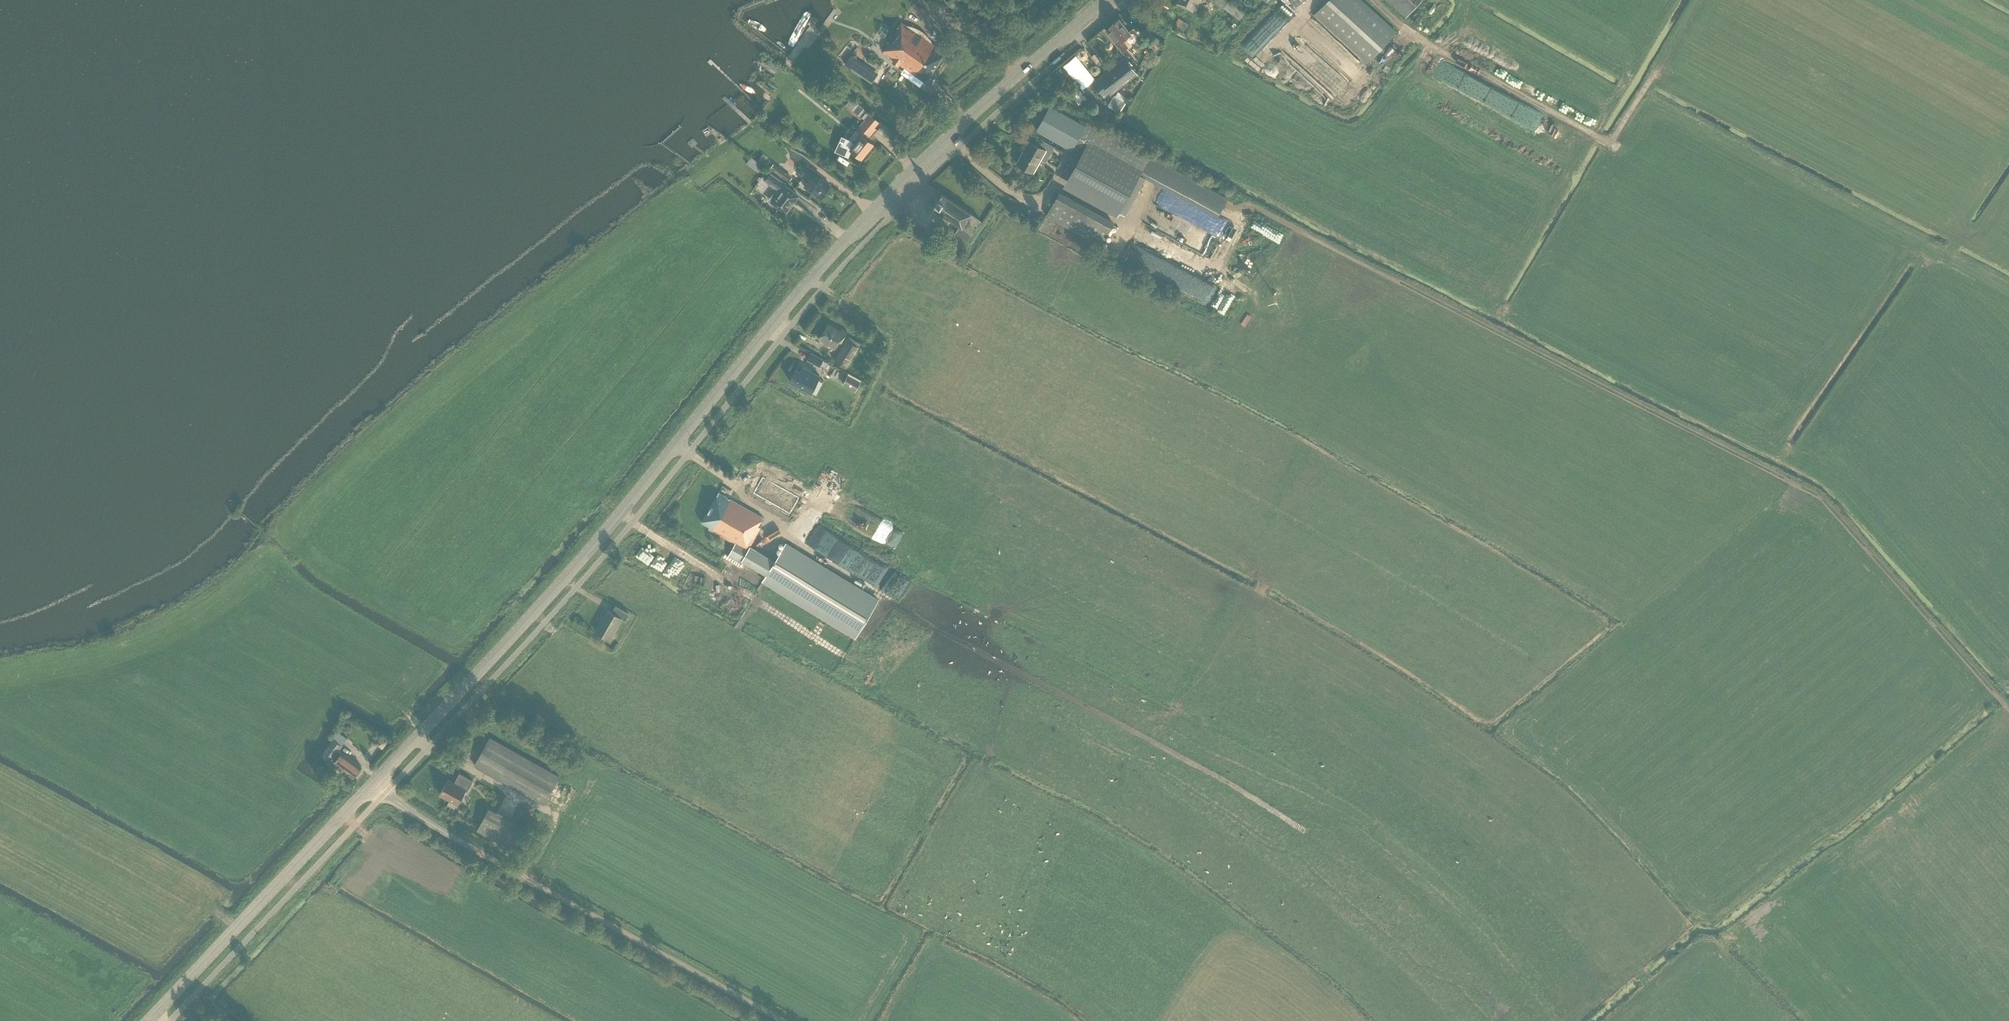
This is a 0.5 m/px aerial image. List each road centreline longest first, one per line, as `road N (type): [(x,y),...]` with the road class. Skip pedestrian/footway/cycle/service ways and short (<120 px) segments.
road 1 (secondary): [(370,788),(532,614),(842,242),(1109,0)]
road 2 (unclassified): [(743,1020),(370,788)]
road 3 (secondary): [(148,1020),(370,788)]

